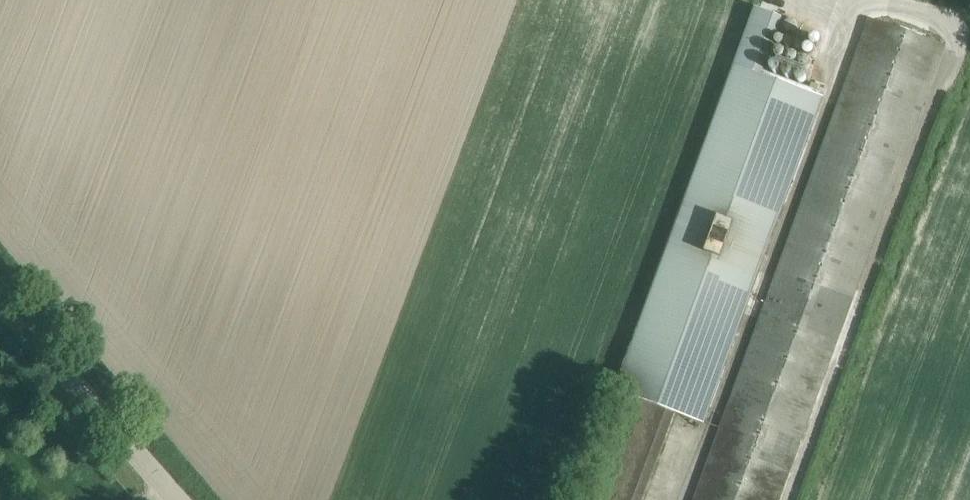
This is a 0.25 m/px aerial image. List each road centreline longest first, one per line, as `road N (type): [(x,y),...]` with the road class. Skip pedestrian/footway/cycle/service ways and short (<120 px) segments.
road 1 (unclassified): [(182,499),(0,288)]

